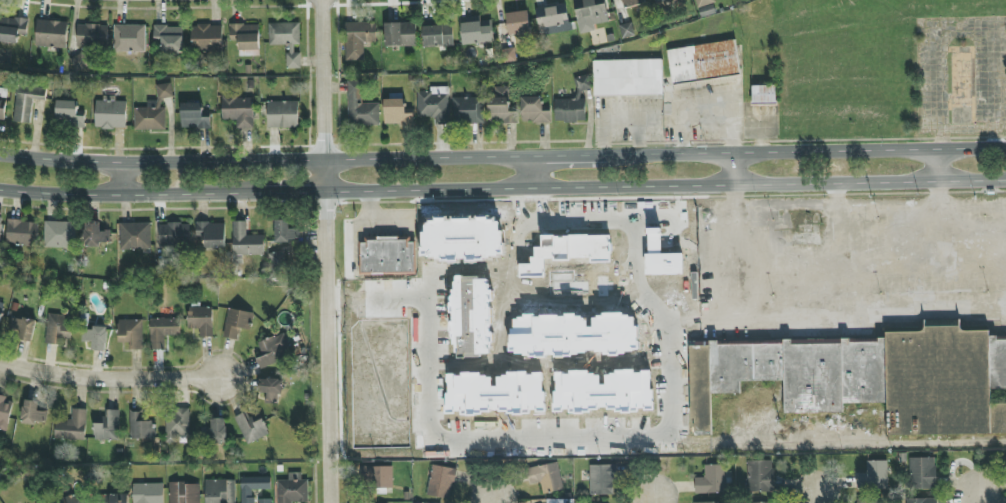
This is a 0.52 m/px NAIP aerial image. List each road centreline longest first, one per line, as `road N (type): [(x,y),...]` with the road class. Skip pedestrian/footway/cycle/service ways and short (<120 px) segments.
road 1 (secondary): [(325,191),(1005,180)]
road 2 (secondary): [(528,157),(119,163),(0,154)]
road 3 (secondary): [(1005,149),(595,156)]
road 4 (residential): [(334,502),(325,191)]
road 5 (secondary): [(0,190),(238,193)]
road 6 (residential): [(0,363),(92,380),(219,378)]
road 7 (residential): [(325,191),(326,0)]

